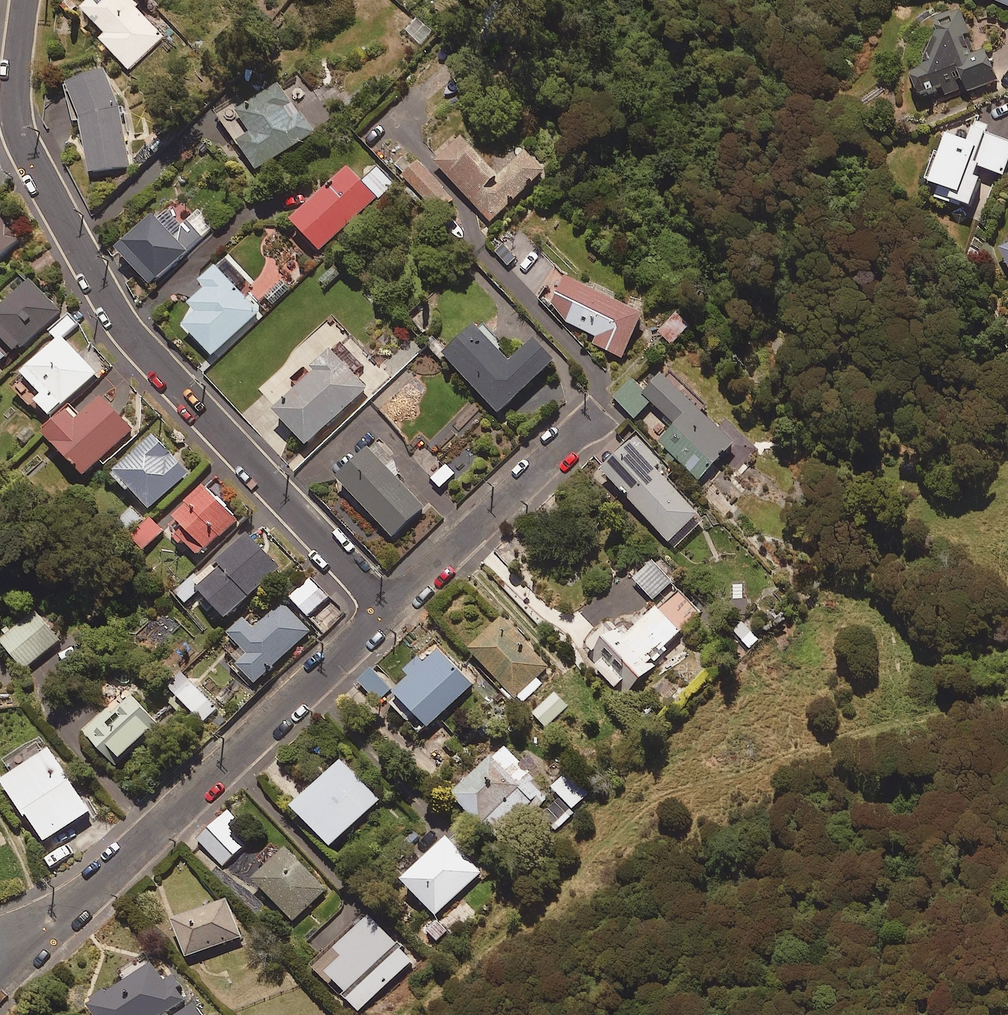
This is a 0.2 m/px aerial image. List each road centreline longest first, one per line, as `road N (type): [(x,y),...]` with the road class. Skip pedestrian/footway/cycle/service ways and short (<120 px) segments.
road 1 (residential): [(388,611),(120,324),(103,296),(16,123),(24,0)]
road 2 (residential): [(76,903),(388,611)]
road 3 (residential): [(388,611),(597,415)]

